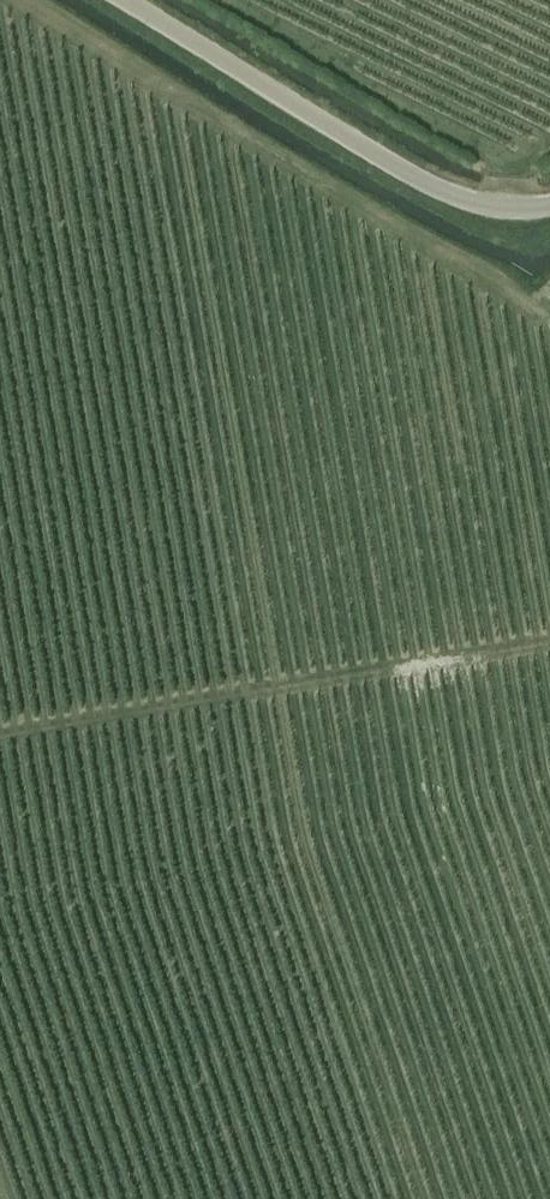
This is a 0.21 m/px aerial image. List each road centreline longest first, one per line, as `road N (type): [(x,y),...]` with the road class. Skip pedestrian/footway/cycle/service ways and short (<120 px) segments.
road 1 (unclassified): [(549,227),(503,227),(453,212),(109,0)]

